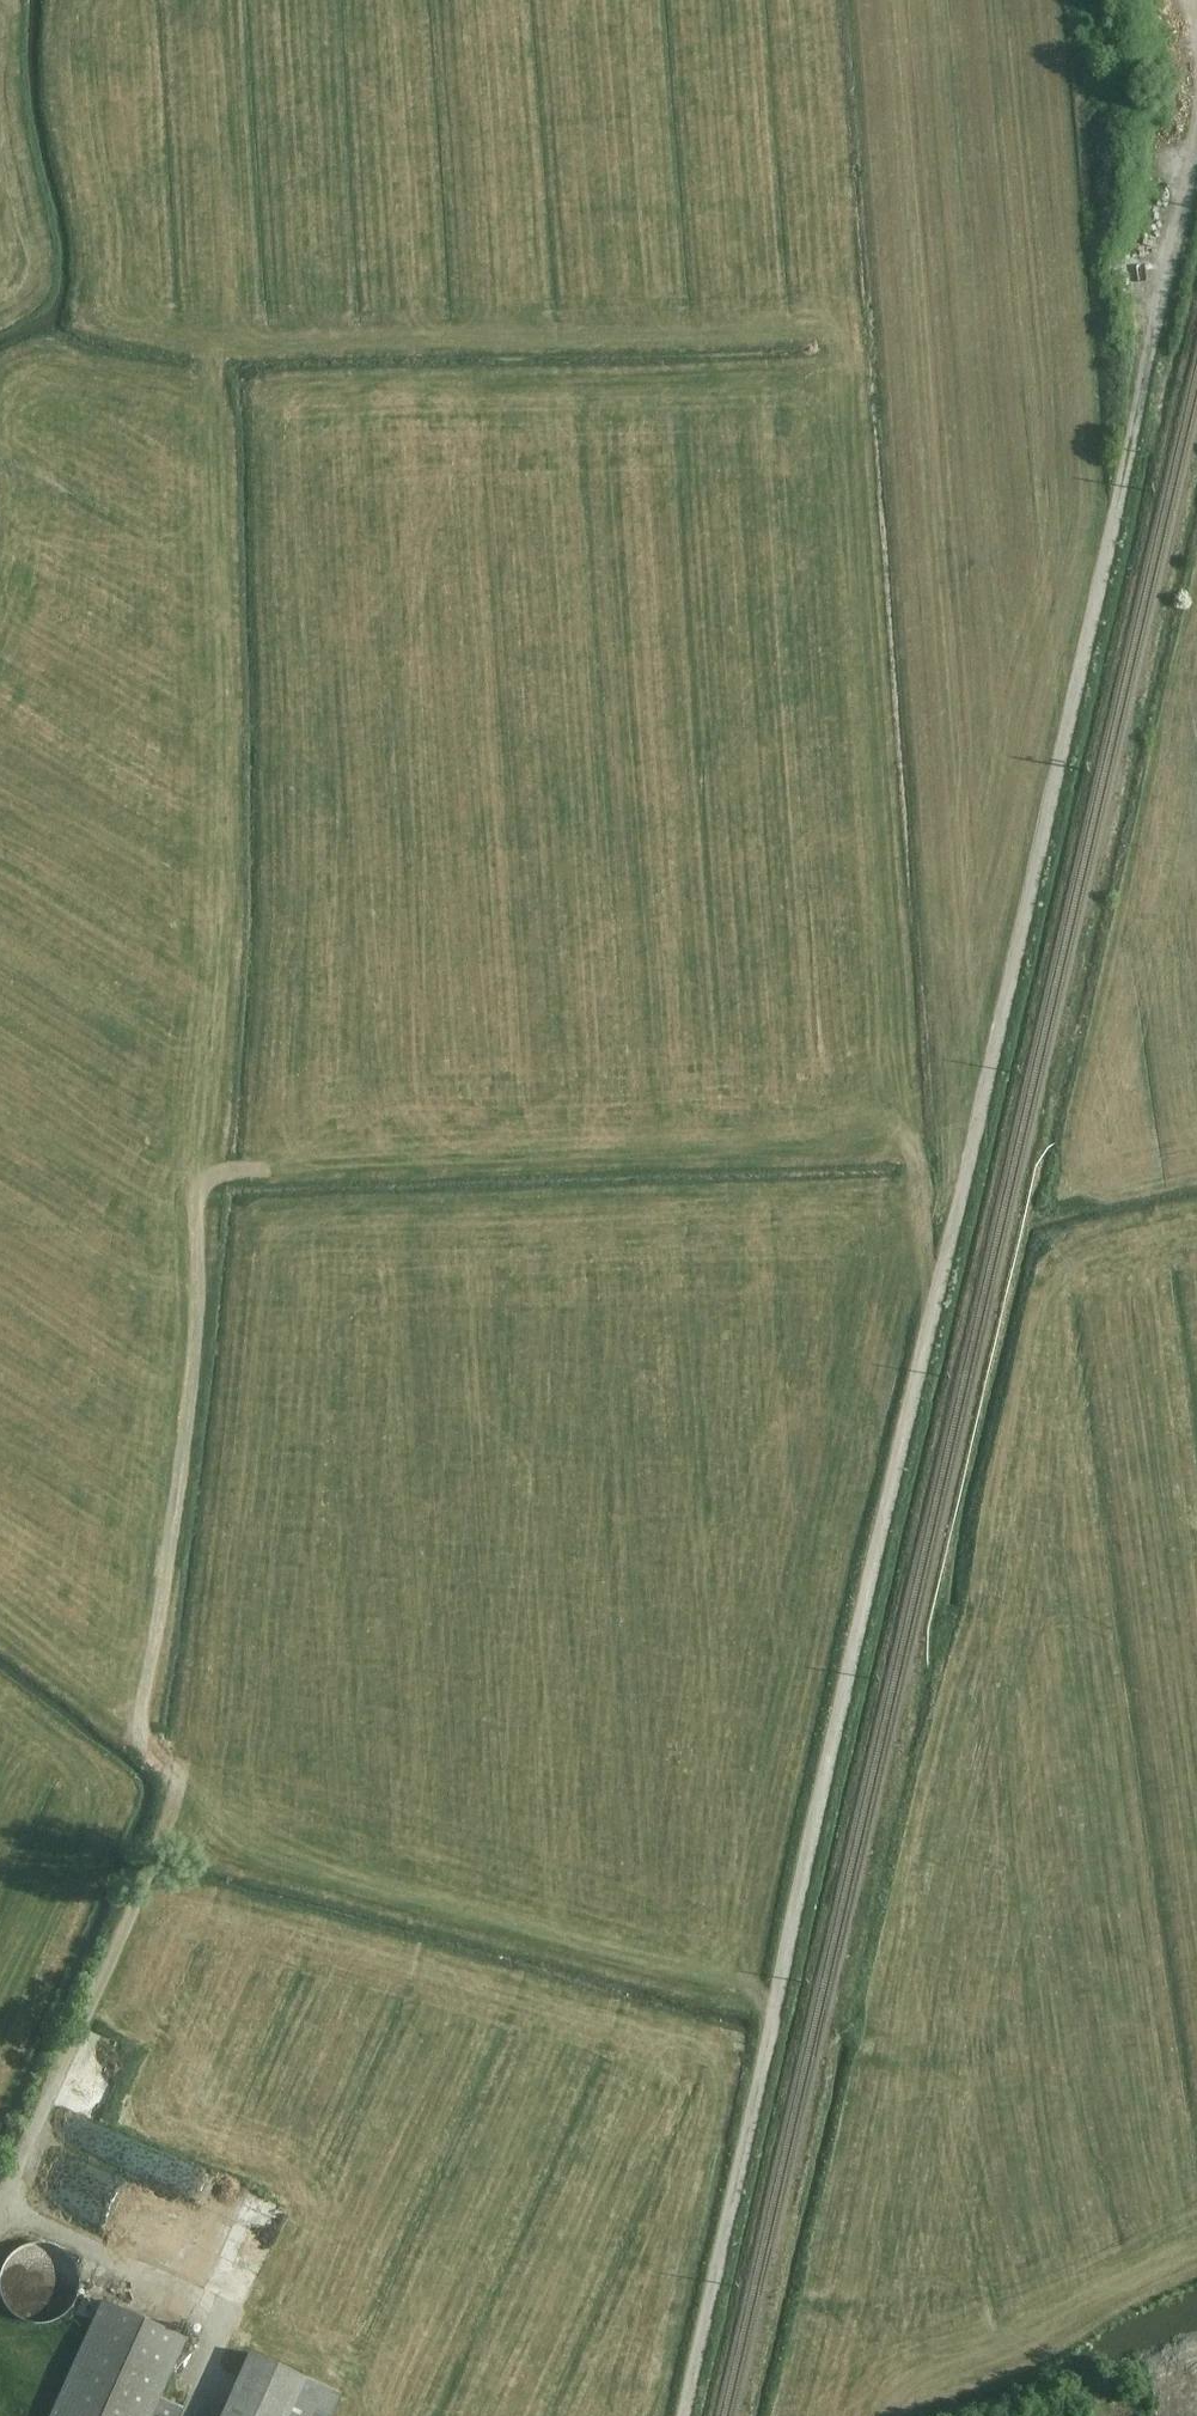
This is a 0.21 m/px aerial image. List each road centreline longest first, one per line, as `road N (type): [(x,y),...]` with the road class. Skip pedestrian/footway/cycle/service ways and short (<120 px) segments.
road 1 (track): [(684,2415),(1143,412),(1196,141)]

